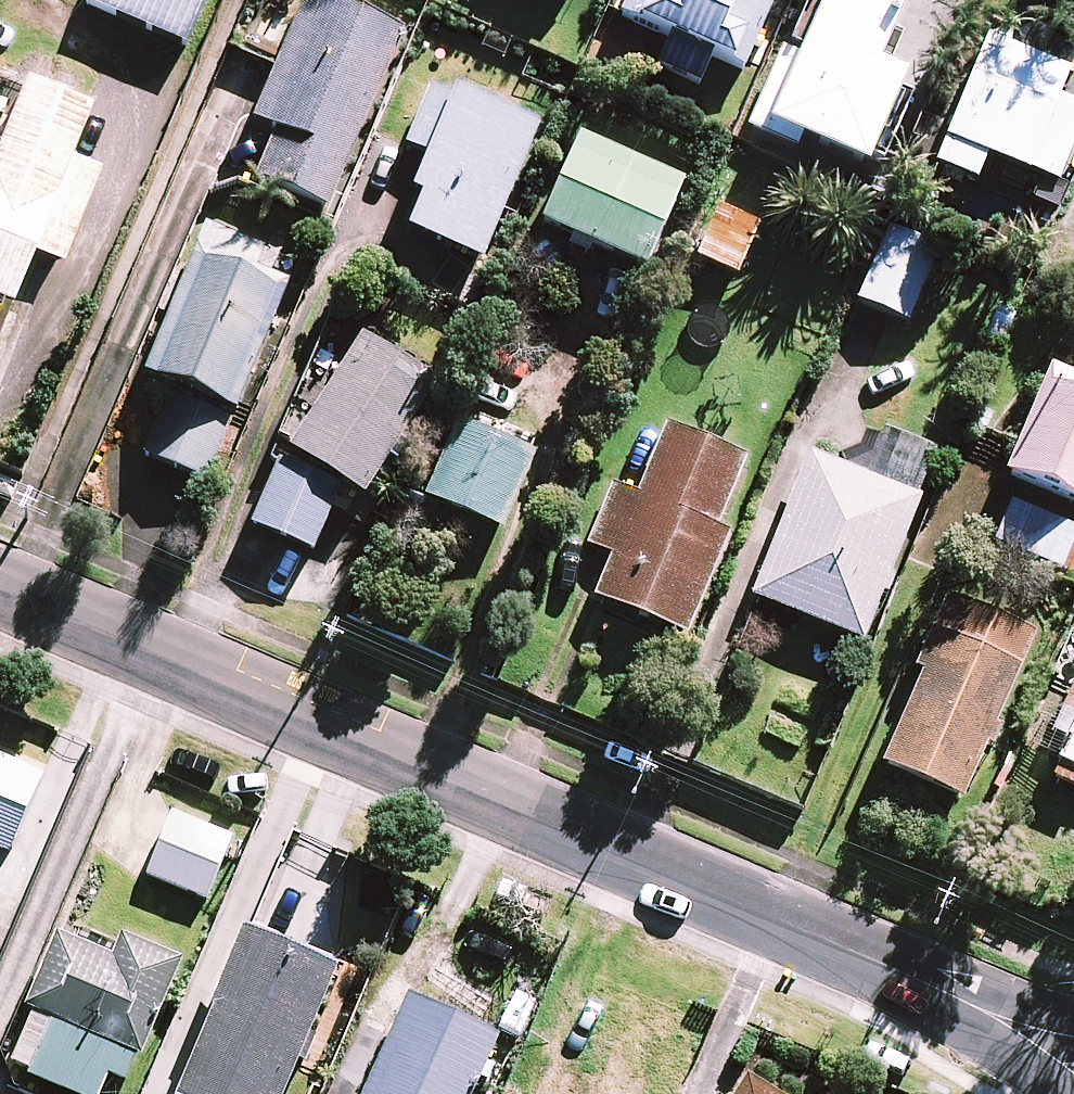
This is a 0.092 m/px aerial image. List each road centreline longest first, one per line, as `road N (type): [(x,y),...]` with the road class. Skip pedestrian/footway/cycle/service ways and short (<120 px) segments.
road 1 (residential): [(0,574),(1073,1044)]

